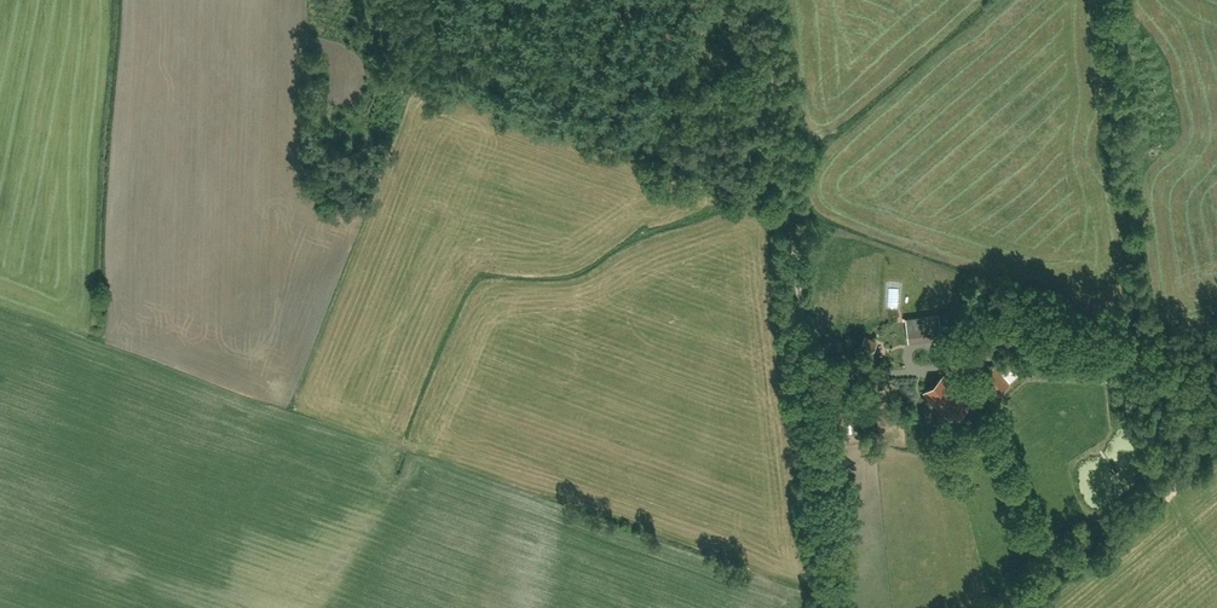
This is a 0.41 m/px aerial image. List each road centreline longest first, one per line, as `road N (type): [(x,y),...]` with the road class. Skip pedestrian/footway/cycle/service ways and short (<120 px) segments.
road 1 (track): [(771,0),(832,607)]
road 2 (track): [(1216,439),(1016,607)]

